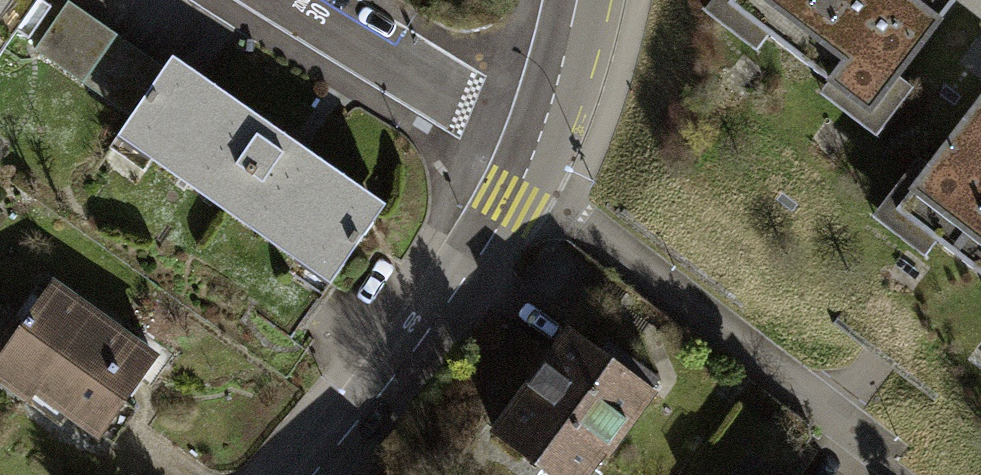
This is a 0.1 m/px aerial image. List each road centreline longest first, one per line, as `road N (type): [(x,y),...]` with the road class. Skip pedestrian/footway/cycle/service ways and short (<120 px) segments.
road 1 (residential): [(889,458),(517,173)]
road 2 (tertiary): [(517,173),(366,400),(304,474)]
road 3 (residential): [(535,126),(429,74),(311,0)]
road 4 (tertiary): [(567,0),(535,126)]

